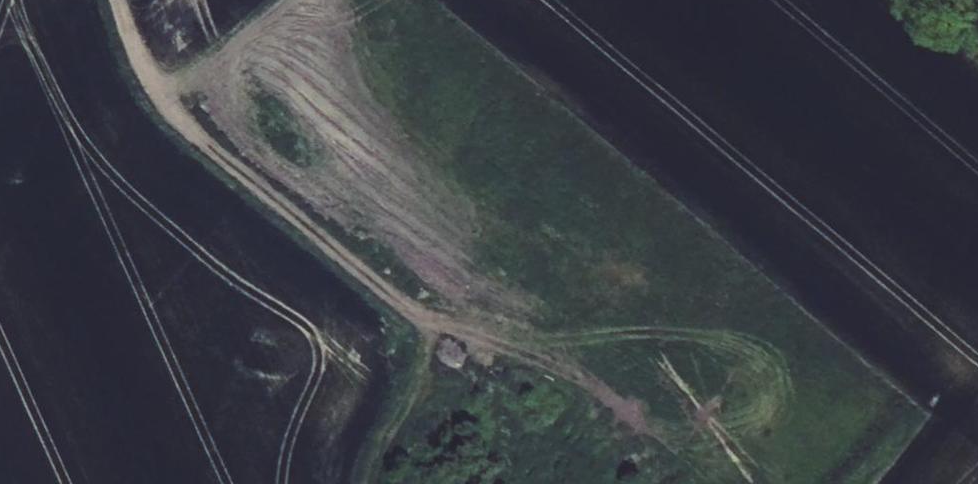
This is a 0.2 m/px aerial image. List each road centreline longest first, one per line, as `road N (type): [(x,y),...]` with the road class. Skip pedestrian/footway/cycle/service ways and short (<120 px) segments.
road 1 (track): [(372,483),(423,378),(426,346),(417,316),(189,132),(143,64),(117,0)]

